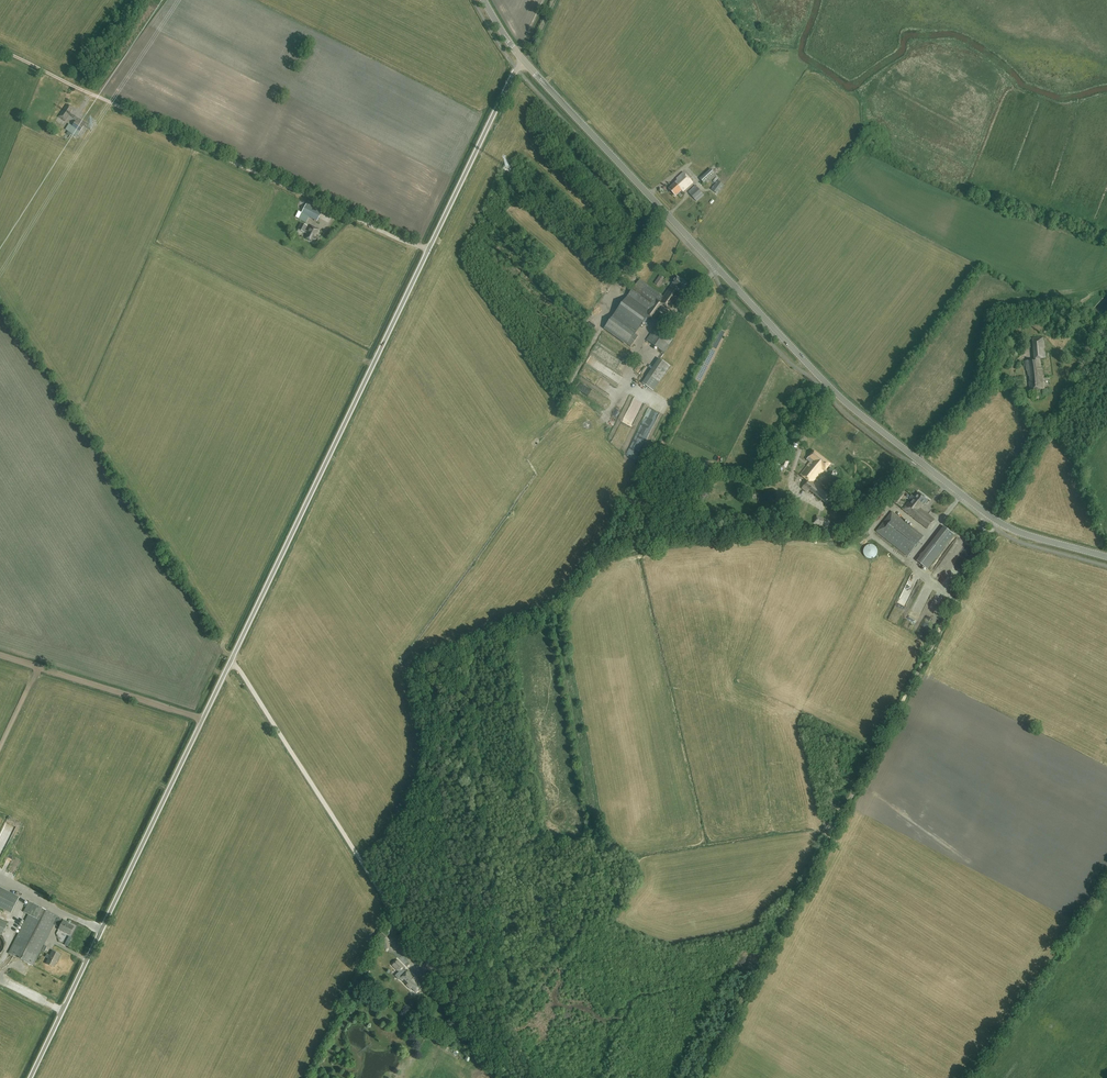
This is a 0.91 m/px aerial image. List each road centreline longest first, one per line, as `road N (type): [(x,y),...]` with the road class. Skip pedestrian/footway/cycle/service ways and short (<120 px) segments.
road 1 (unclassified): [(29,1077),(426,250),(524,62)]
road 2 (secondary): [(1106,558),(1003,525),(862,417),(524,62)]
road 3 (track): [(230,659),(500,1077)]
road 4 (track): [(426,250),(0,50)]
road 5 (track): [(0,655),(202,719)]
road 6 (track): [(1018,360),(1013,386),(1039,435),(997,521)]
road 7 (track): [(918,459),(851,538),(785,532)]

